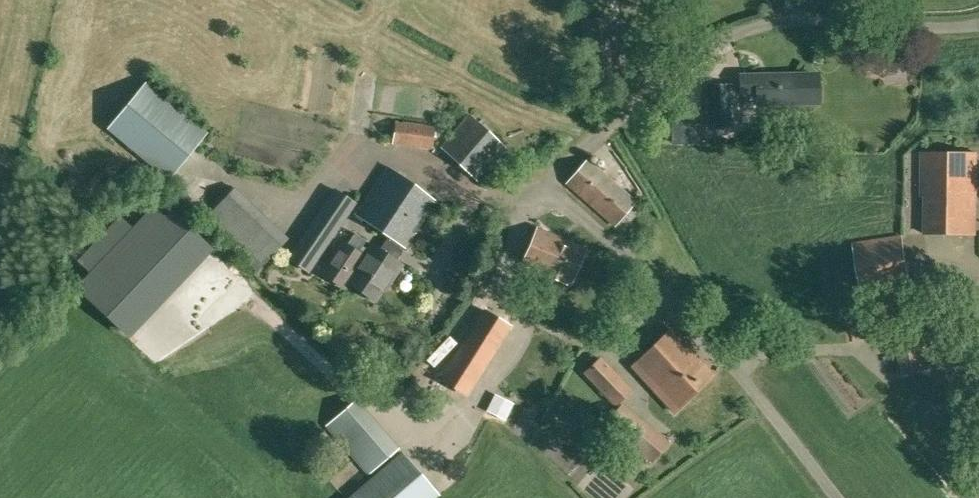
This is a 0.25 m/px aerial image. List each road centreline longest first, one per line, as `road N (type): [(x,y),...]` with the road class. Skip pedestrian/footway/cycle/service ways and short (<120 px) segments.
road 1 (unclassified): [(835,497),(695,326),(615,244),(545,192),(572,153),(706,49),(745,30),(788,20),(978,24)]

